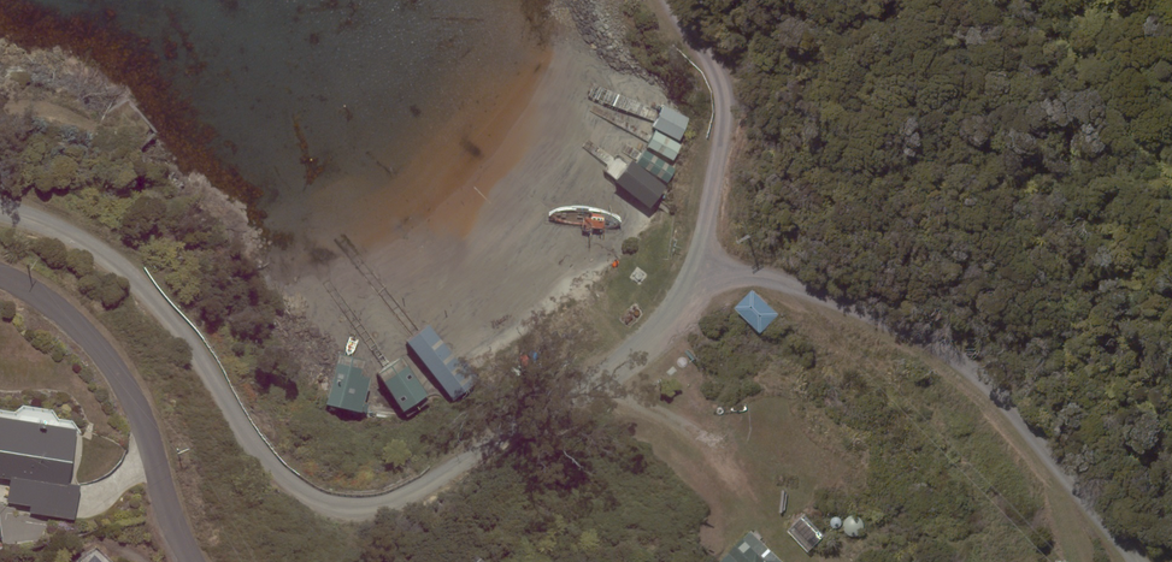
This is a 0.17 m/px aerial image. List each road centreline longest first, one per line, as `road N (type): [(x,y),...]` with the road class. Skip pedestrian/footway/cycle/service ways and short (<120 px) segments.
road 1 (residential): [(0,210),(57,229),(127,273),(186,334),(272,464),(319,500),(349,506),(402,497),(599,384),(664,328),(697,262)]
road 2 (residential): [(697,262),(828,299),(955,359),(999,396),(1136,561)]
road 3 (residential): [(0,274),(66,313),(119,370),(141,411),(169,515),(192,561)]
road 4 (residential): [(697,262),(723,110),(709,58),(669,0)]

